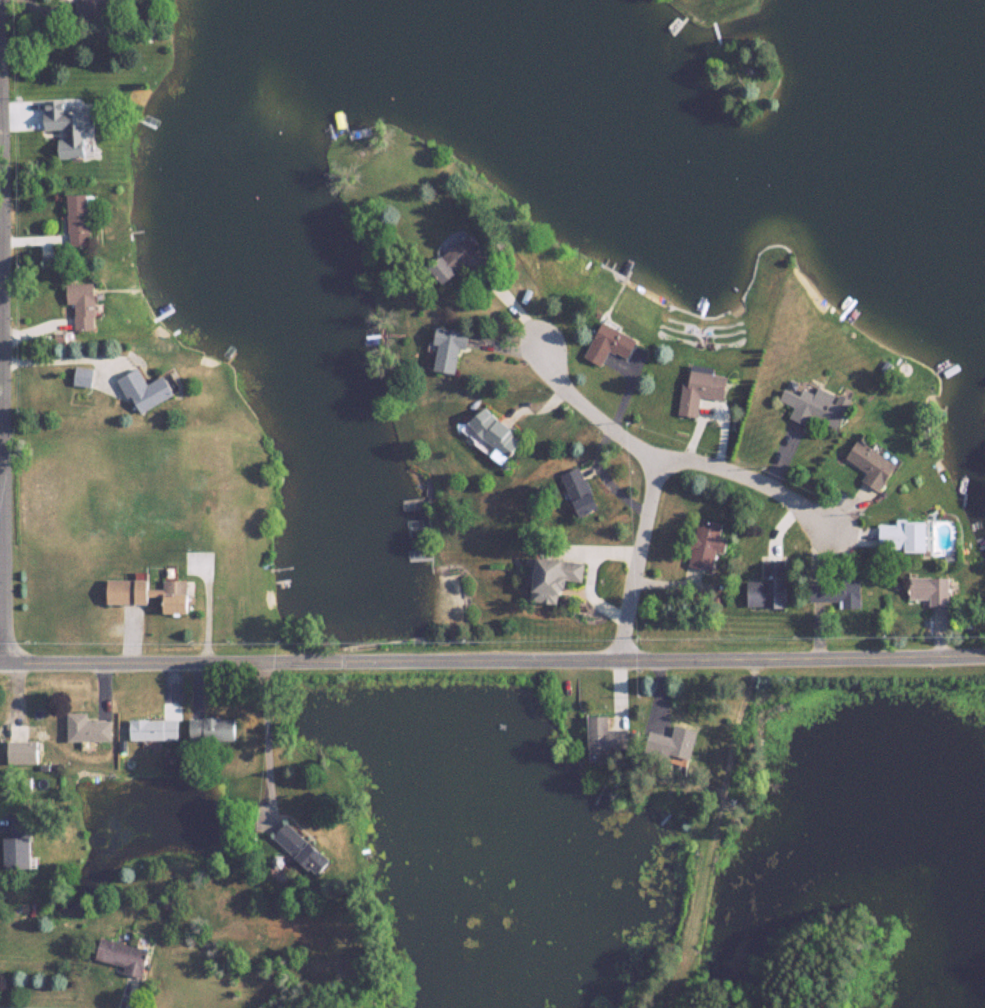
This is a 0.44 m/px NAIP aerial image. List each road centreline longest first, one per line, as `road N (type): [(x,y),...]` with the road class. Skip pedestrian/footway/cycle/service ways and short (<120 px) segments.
road 1 (residential): [(4,666),(0,41)]
road 2 (residential): [(0,666),(618,662)]
road 3 (residential): [(618,662),(984,655)]
road 4 (residential): [(839,535),(771,490),(658,455),(607,427),(539,344)]
road 5 (residential): [(618,662),(658,455)]

